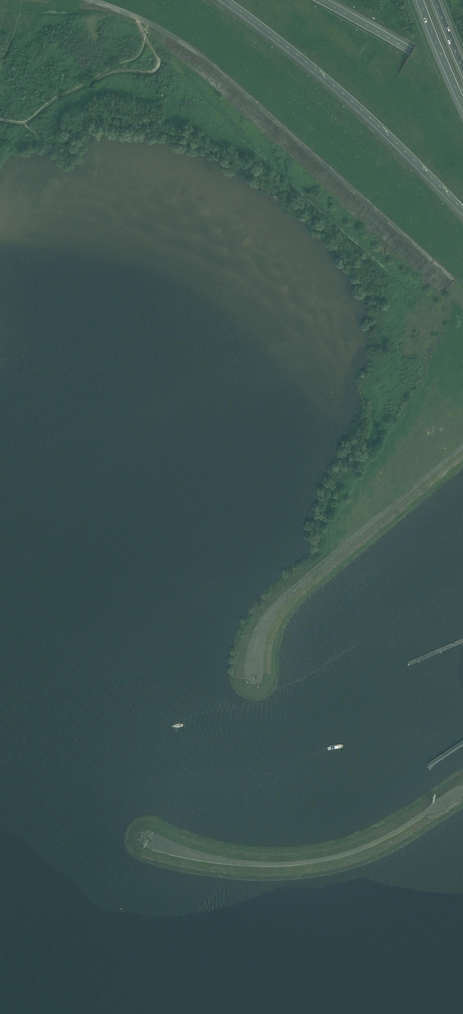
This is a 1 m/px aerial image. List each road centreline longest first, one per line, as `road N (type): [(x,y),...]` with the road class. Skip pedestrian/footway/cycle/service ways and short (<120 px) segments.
road 1 (unclassified): [(462,446),(278,604),(260,638),(254,677)]
road 2 (motorway): [(225,0),(335,86),(462,211)]
road 3 (motorway): [(462,87),(320,0)]
road 4 (track): [(138,19),(156,70),(89,82)]

